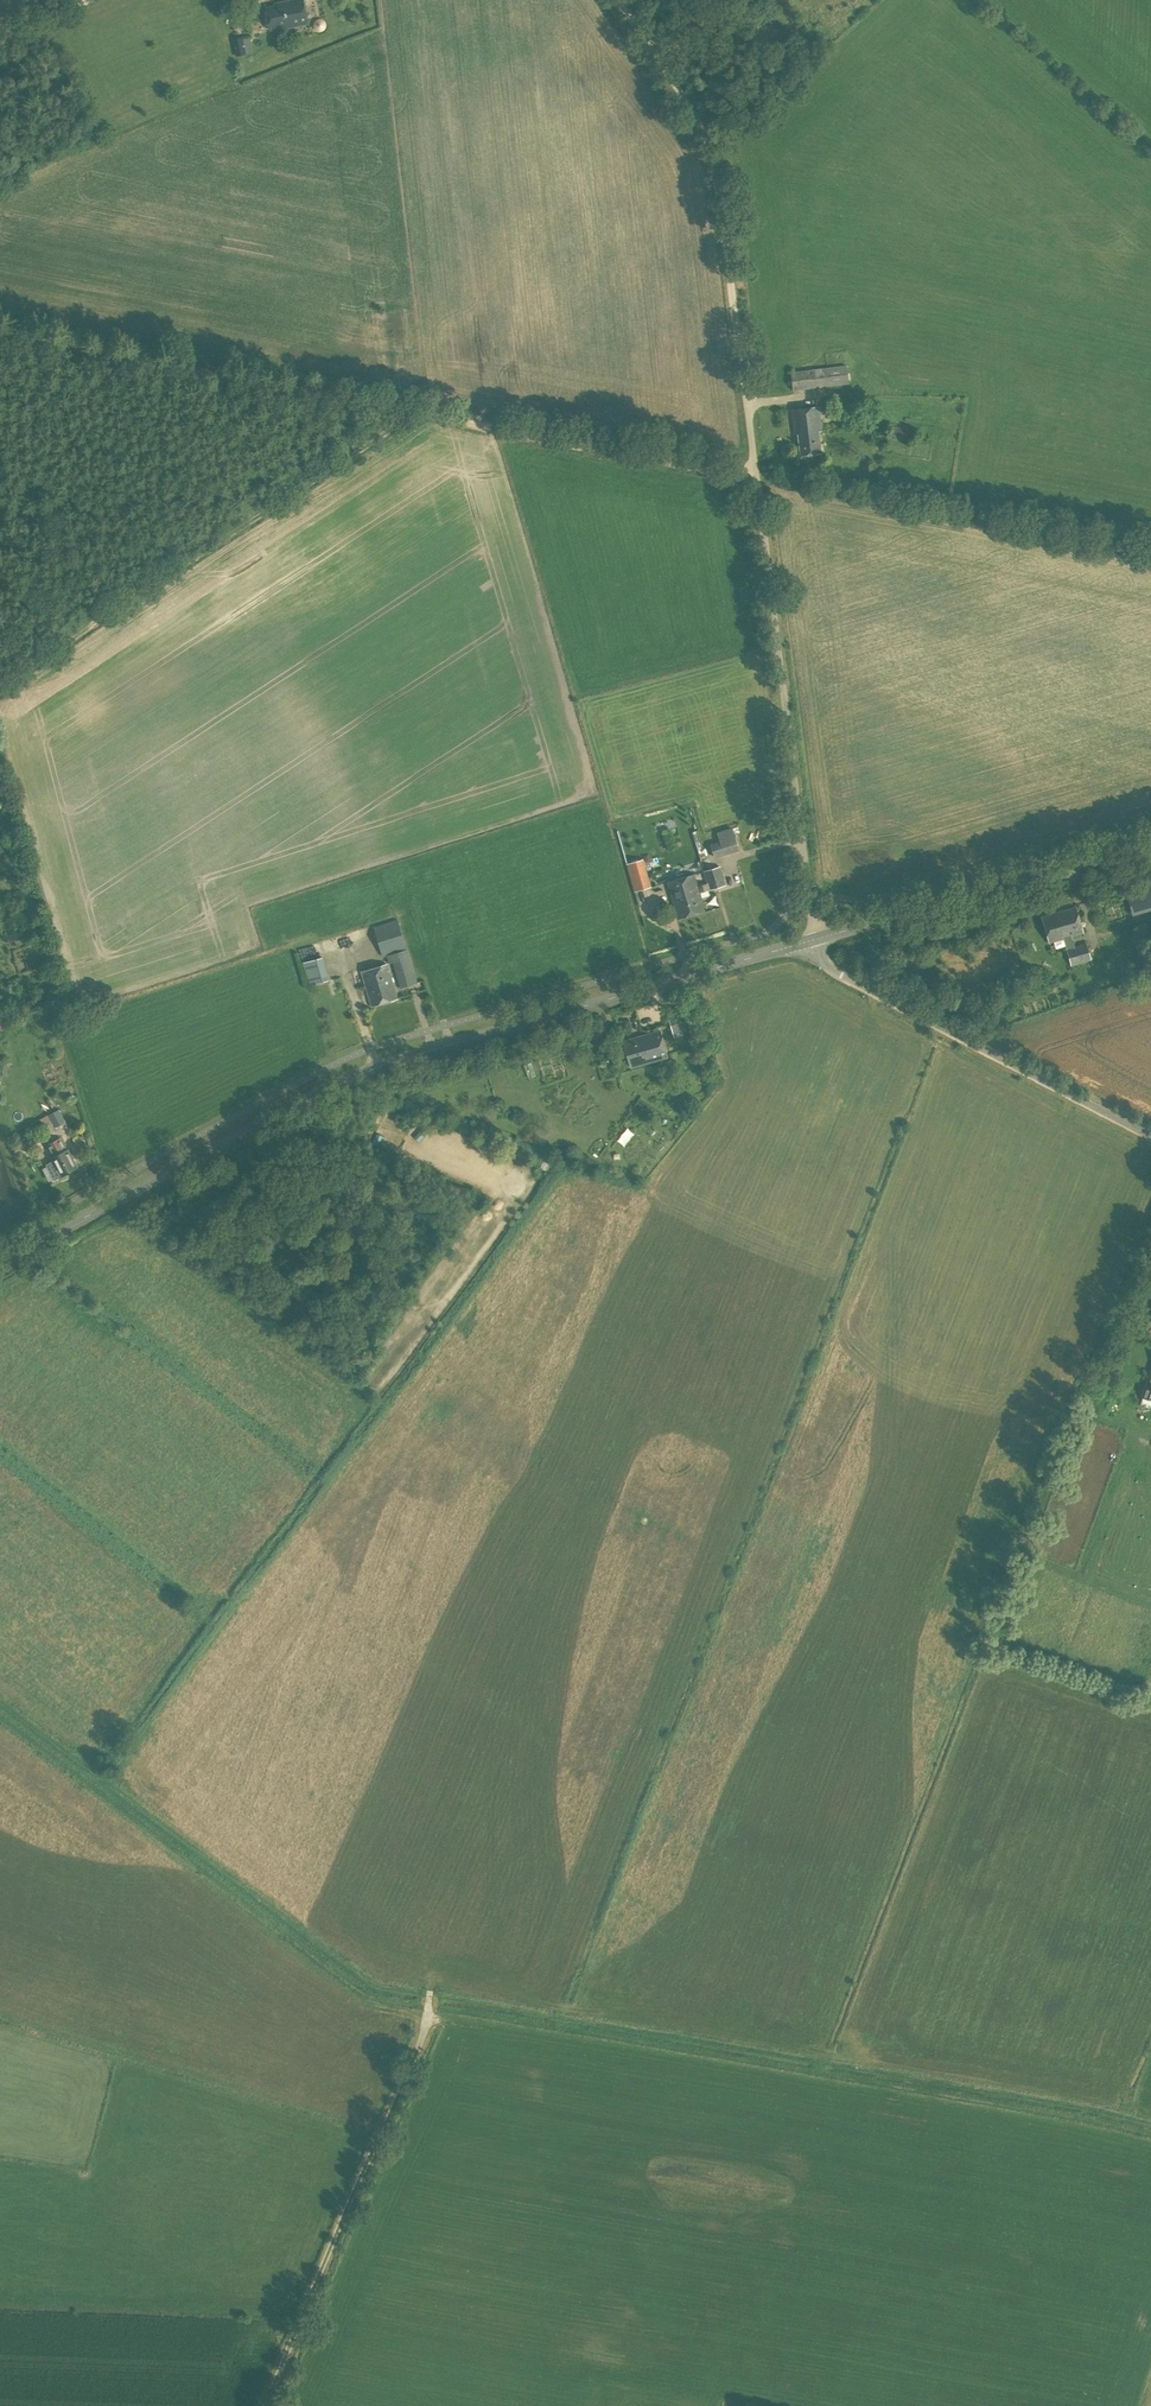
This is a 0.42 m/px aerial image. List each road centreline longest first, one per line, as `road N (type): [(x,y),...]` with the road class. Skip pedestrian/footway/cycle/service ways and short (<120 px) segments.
road 1 (track): [(1150,553),(0,335)]
road 2 (tertiary): [(0,1261),(373,1070),(817,939)]
road 3 (unclassified): [(817,939),(742,401)]
road 4 (track): [(0,685),(417,413)]
road 5 (track): [(271,2405),(423,2048),(430,1993)]
road 6 (track): [(616,0),(696,126),(742,401)]
road 7 (unclassified): [(1150,1136),(833,970),(817,939)]
road 8 (tertiary): [(817,939),(1150,843)]

